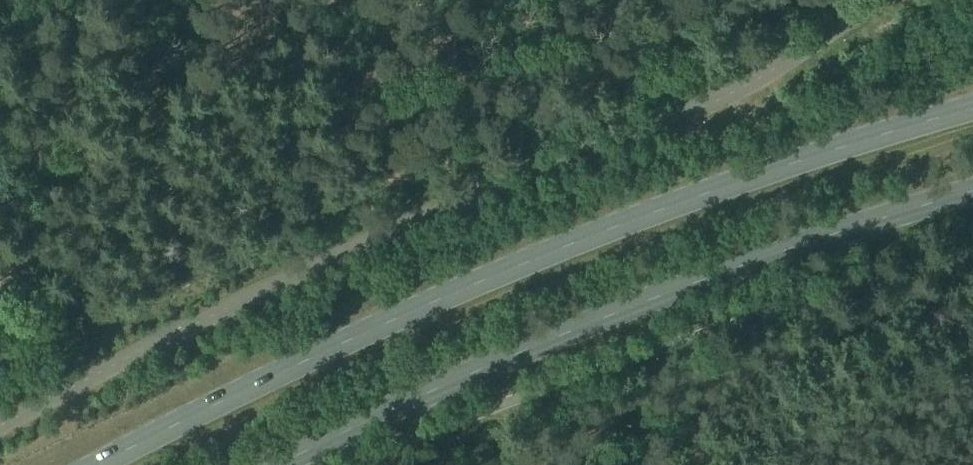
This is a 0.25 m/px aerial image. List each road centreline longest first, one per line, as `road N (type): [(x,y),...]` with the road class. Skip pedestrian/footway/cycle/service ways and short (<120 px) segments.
road 1 (unclassified): [(872,0),(700,111),(434,217),(0,422)]
road 2 (primary): [(972,107),(708,191),(526,262),(100,464)]
road 3 (primary): [(282,464),(539,343),(724,270),(972,190)]
road 4 (track): [(972,309),(749,421),(699,464)]

